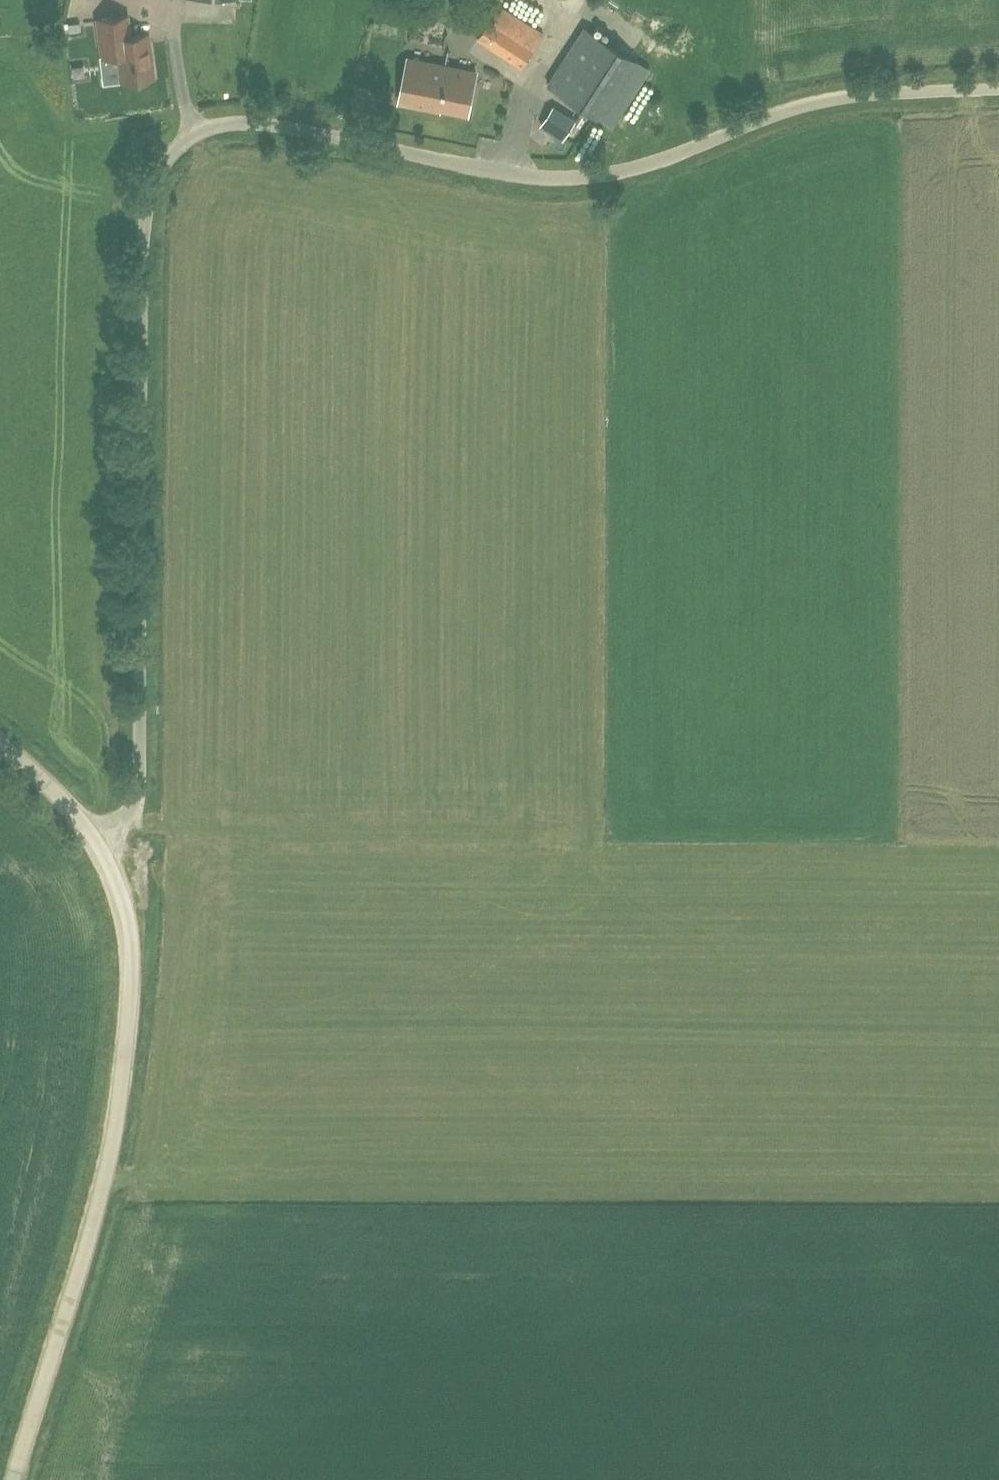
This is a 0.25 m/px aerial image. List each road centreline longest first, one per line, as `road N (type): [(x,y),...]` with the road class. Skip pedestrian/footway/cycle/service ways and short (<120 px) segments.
road 1 (unclassified): [(97,847),(131,817),(138,794),(144,231),(152,185),(171,155),(217,126),(252,124),(515,177),(575,179),(651,164),(820,102),(998,89)]
road 2 (unclassified): [(14,1479),(83,1260),(119,1106),(129,941),(97,847)]
road 3 (unclassified): [(97,847),(0,745)]

